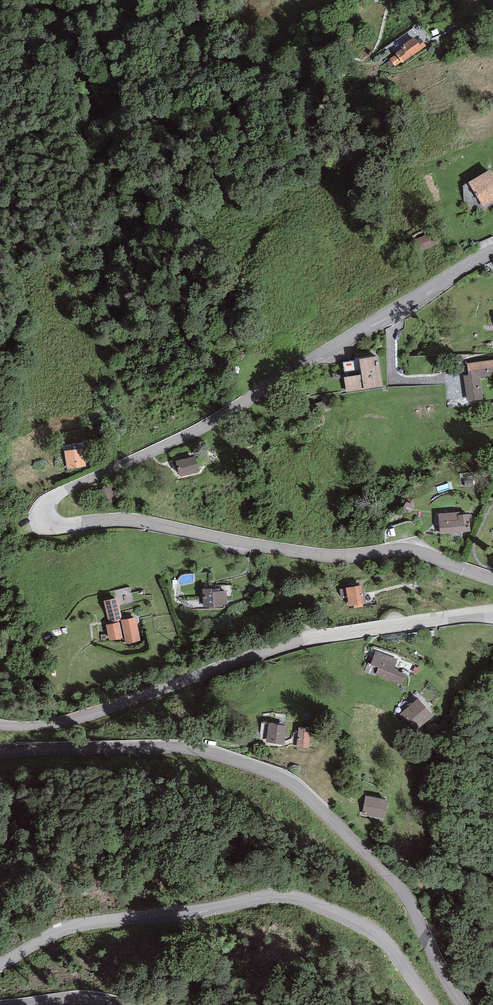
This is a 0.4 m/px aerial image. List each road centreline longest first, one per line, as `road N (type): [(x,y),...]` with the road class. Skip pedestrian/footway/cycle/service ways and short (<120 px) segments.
road 1 (tertiary): [(492,579),(404,550),(305,553),(140,521),(57,525),(43,510),(492,250)]
road 2 (tertiary): [(464,1004),(403,894),(279,776),(180,747),(0,750)]
road 3 (tertiary): [(0,726),(62,722),(320,637),(492,614)]
road 4 (tertiary): [(0,967),(72,927),(277,895),(381,938),(432,1004)]

